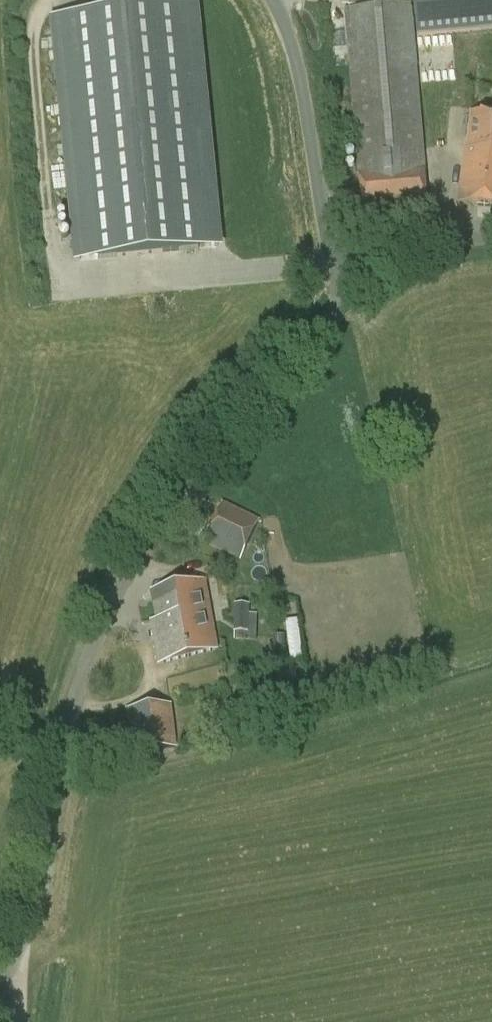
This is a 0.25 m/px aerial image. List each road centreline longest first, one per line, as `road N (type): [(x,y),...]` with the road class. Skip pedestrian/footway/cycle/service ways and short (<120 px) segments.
road 1 (unclassified): [(0,996),(20,962),(64,748),(98,634),(148,531),(204,447),(353,291)]
road 2 (unclassified): [(353,291),(329,248),(291,41),(270,0)]
road 3 (unclassified): [(353,291),(415,252),(491,238)]

